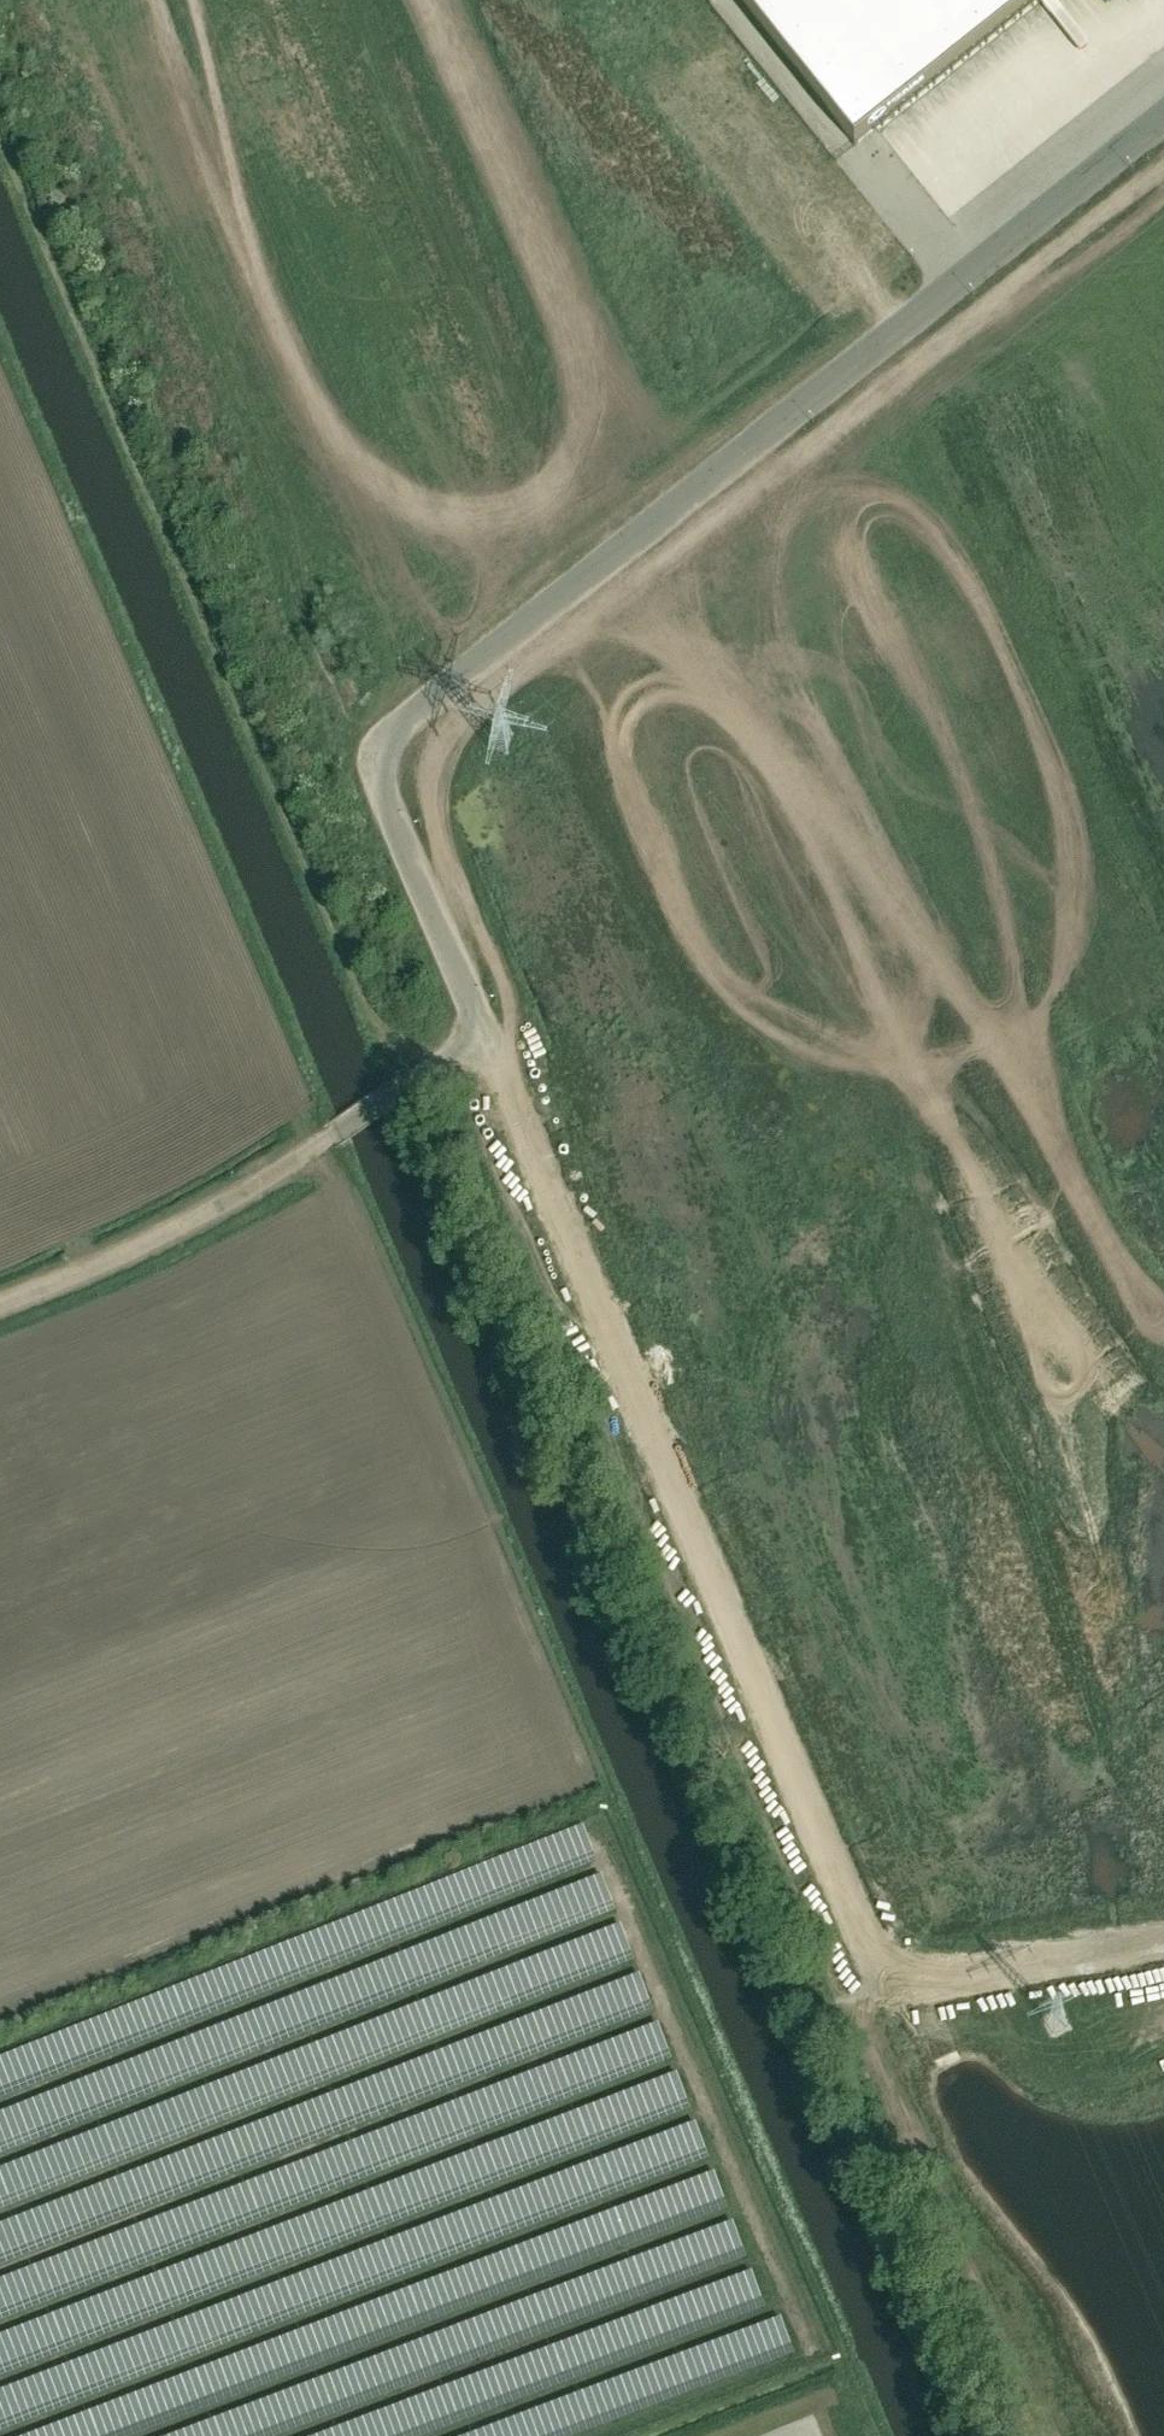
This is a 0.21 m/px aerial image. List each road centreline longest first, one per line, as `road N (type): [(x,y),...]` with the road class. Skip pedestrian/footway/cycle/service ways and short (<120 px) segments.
road 1 (unclassified): [(483,1031),(381,791),(375,770),(388,735),(1163,117)]
road 2 (unclassified): [(483,1031),(884,1973),(928,1984),(1163,1943)]
road 3 (unclassified): [(0,1305),(214,1210),(483,1031)]

